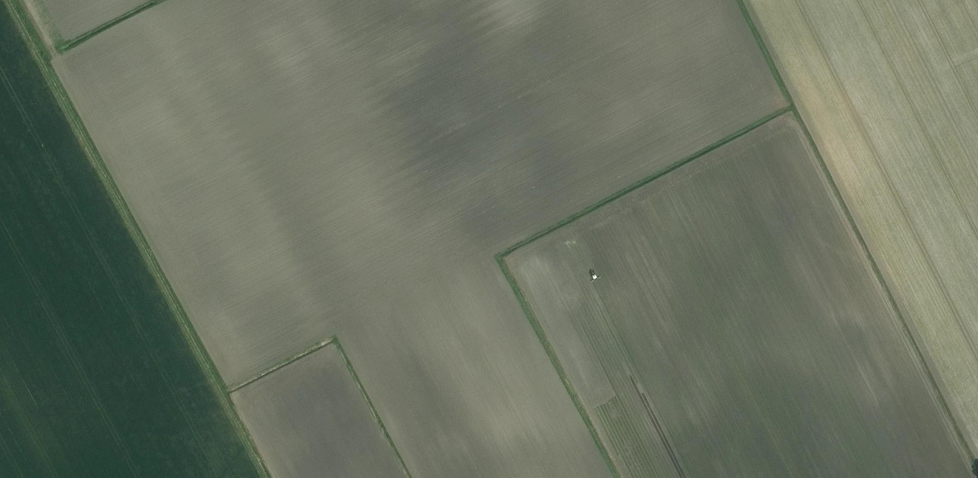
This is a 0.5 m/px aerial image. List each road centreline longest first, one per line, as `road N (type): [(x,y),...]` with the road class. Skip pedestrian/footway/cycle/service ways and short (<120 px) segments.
road 1 (track): [(282,477),(55,62)]

